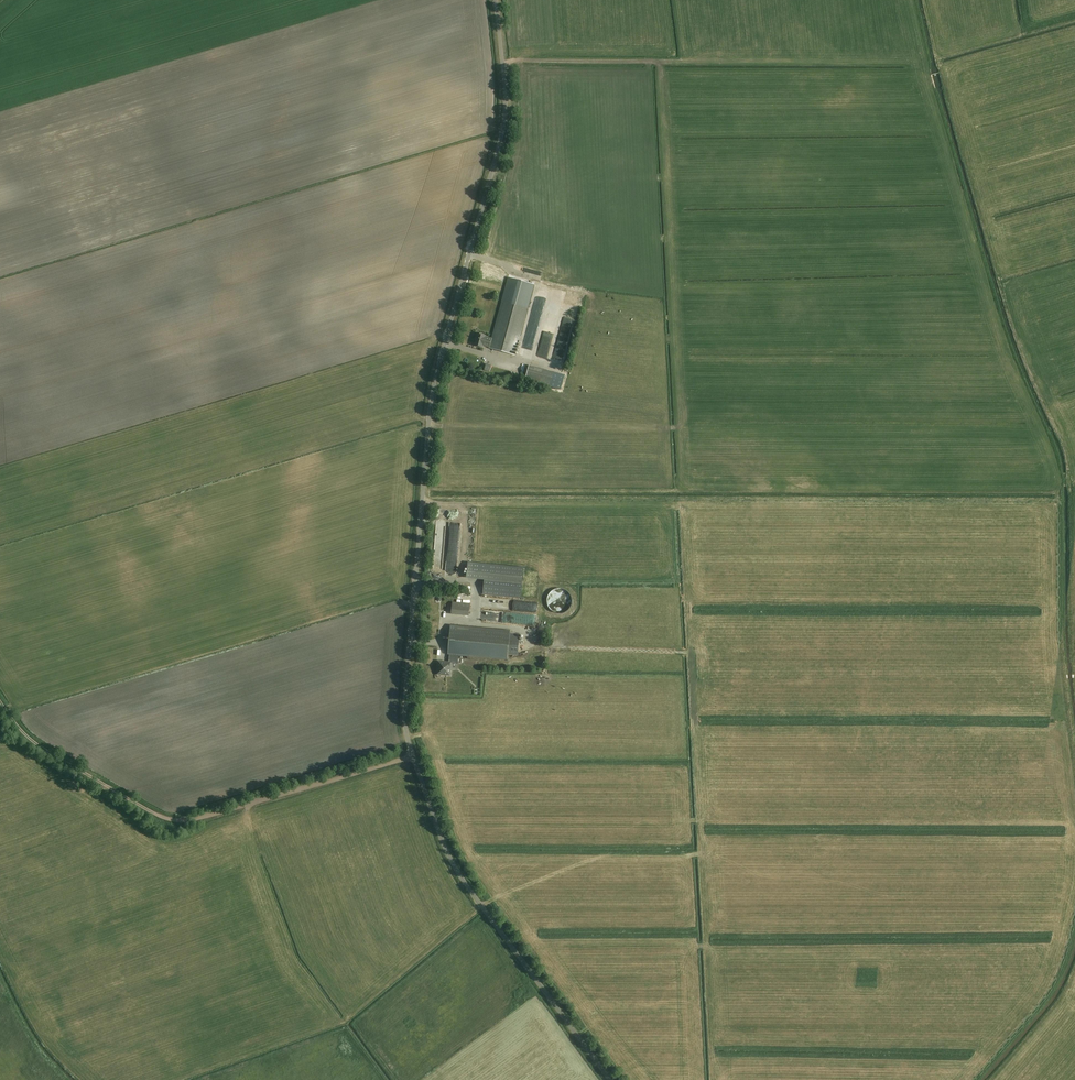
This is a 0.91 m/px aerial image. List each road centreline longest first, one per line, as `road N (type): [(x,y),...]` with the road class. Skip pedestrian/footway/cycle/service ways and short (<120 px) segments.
road 1 (unclassified): [(611,1079),(453,863),(406,727),(432,397),(505,108),(496,0)]
road 2 (track): [(0,703),(46,750),(169,818),(241,806),(413,755)]

